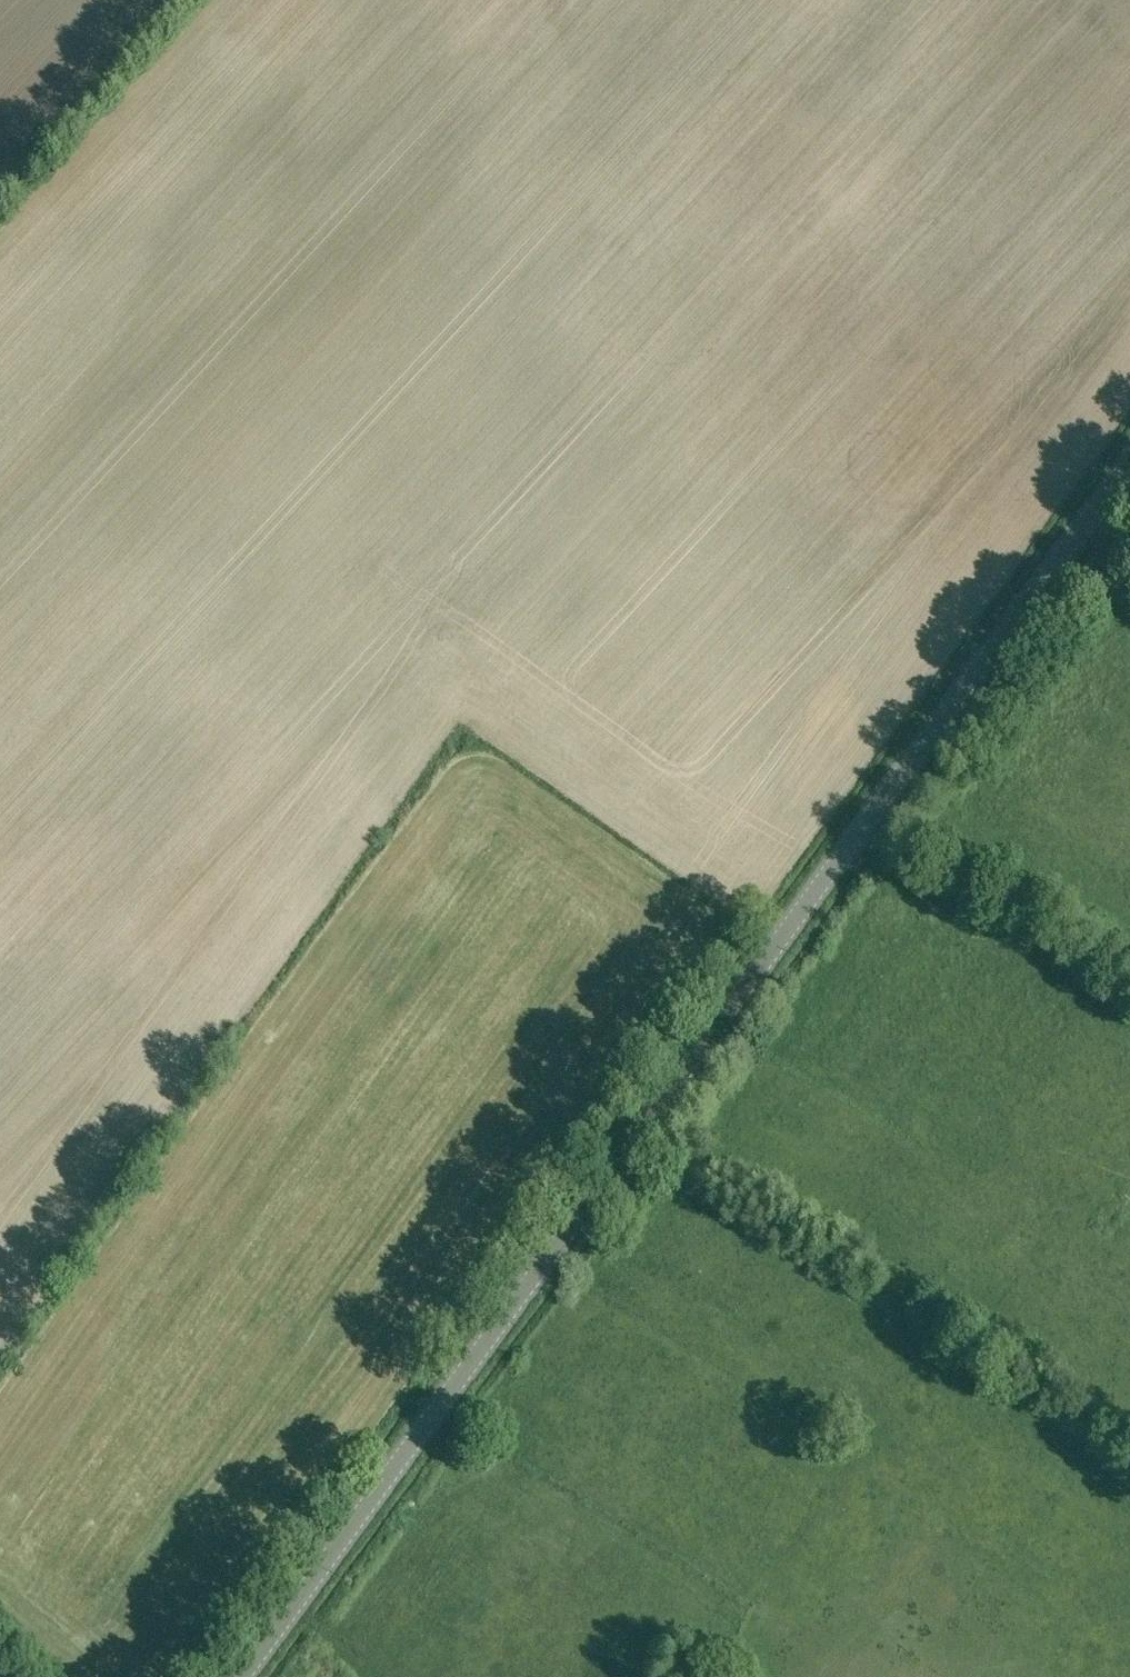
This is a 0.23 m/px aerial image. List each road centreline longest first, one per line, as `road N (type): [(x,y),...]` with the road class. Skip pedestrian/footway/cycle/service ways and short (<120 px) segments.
road 1 (secondary): [(239,1676),(1129,459)]

